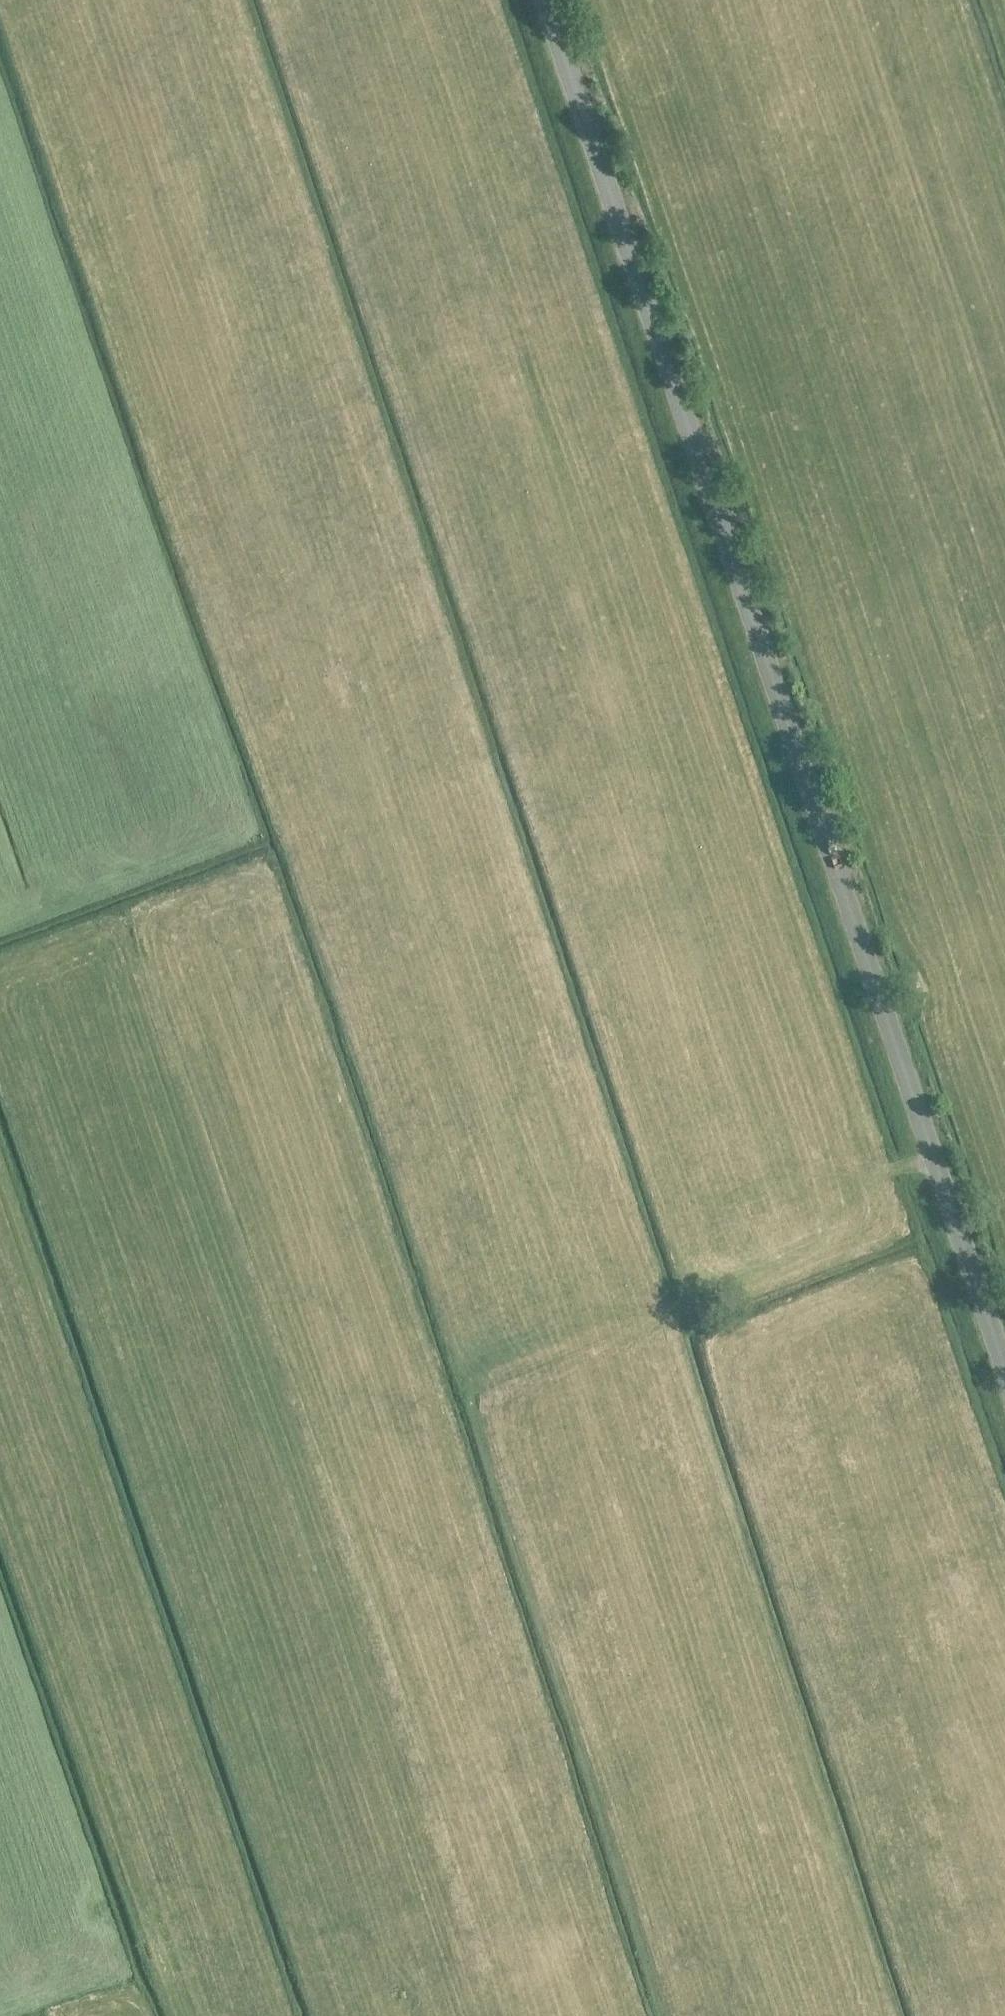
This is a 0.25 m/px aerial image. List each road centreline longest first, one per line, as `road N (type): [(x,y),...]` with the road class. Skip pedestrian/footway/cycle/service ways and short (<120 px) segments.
road 1 (tertiary): [(1004,1367),(544,0)]

